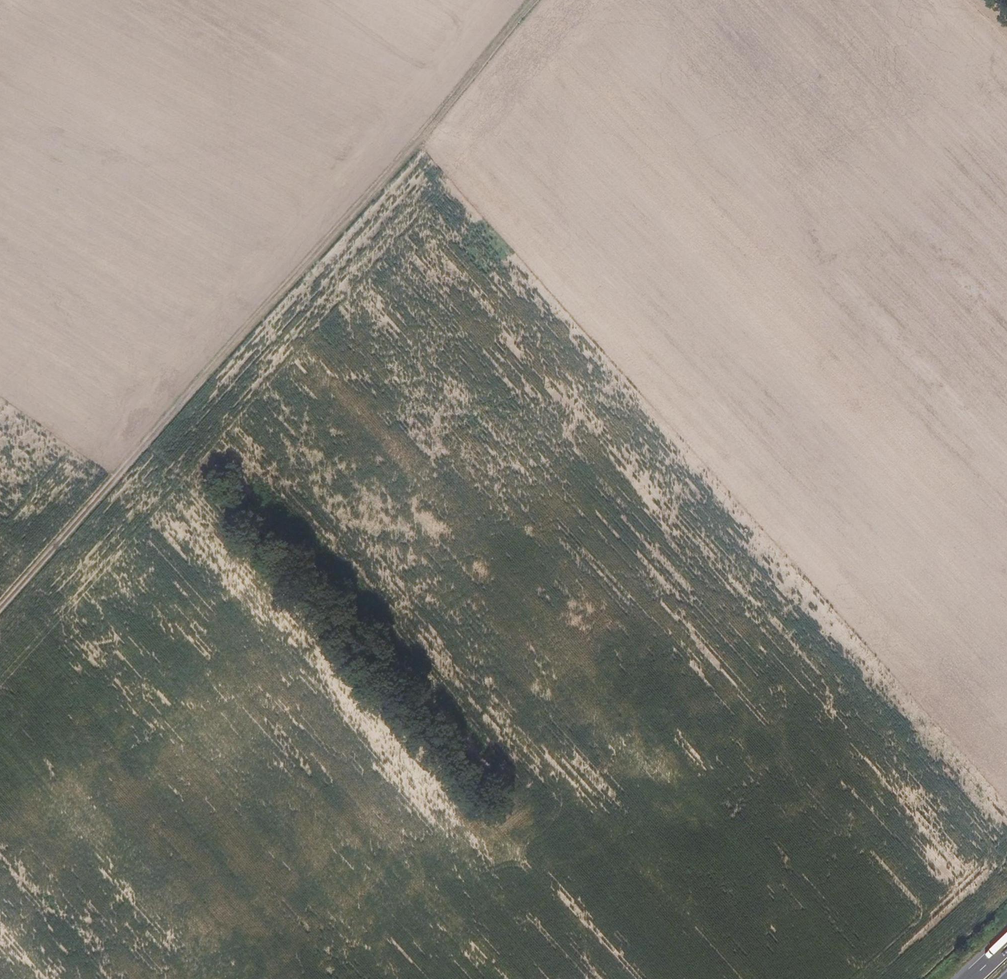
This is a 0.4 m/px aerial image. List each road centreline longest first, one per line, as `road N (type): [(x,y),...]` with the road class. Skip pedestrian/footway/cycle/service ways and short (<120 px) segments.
road 1 (track): [(0,603),(267,310),(531,0)]

